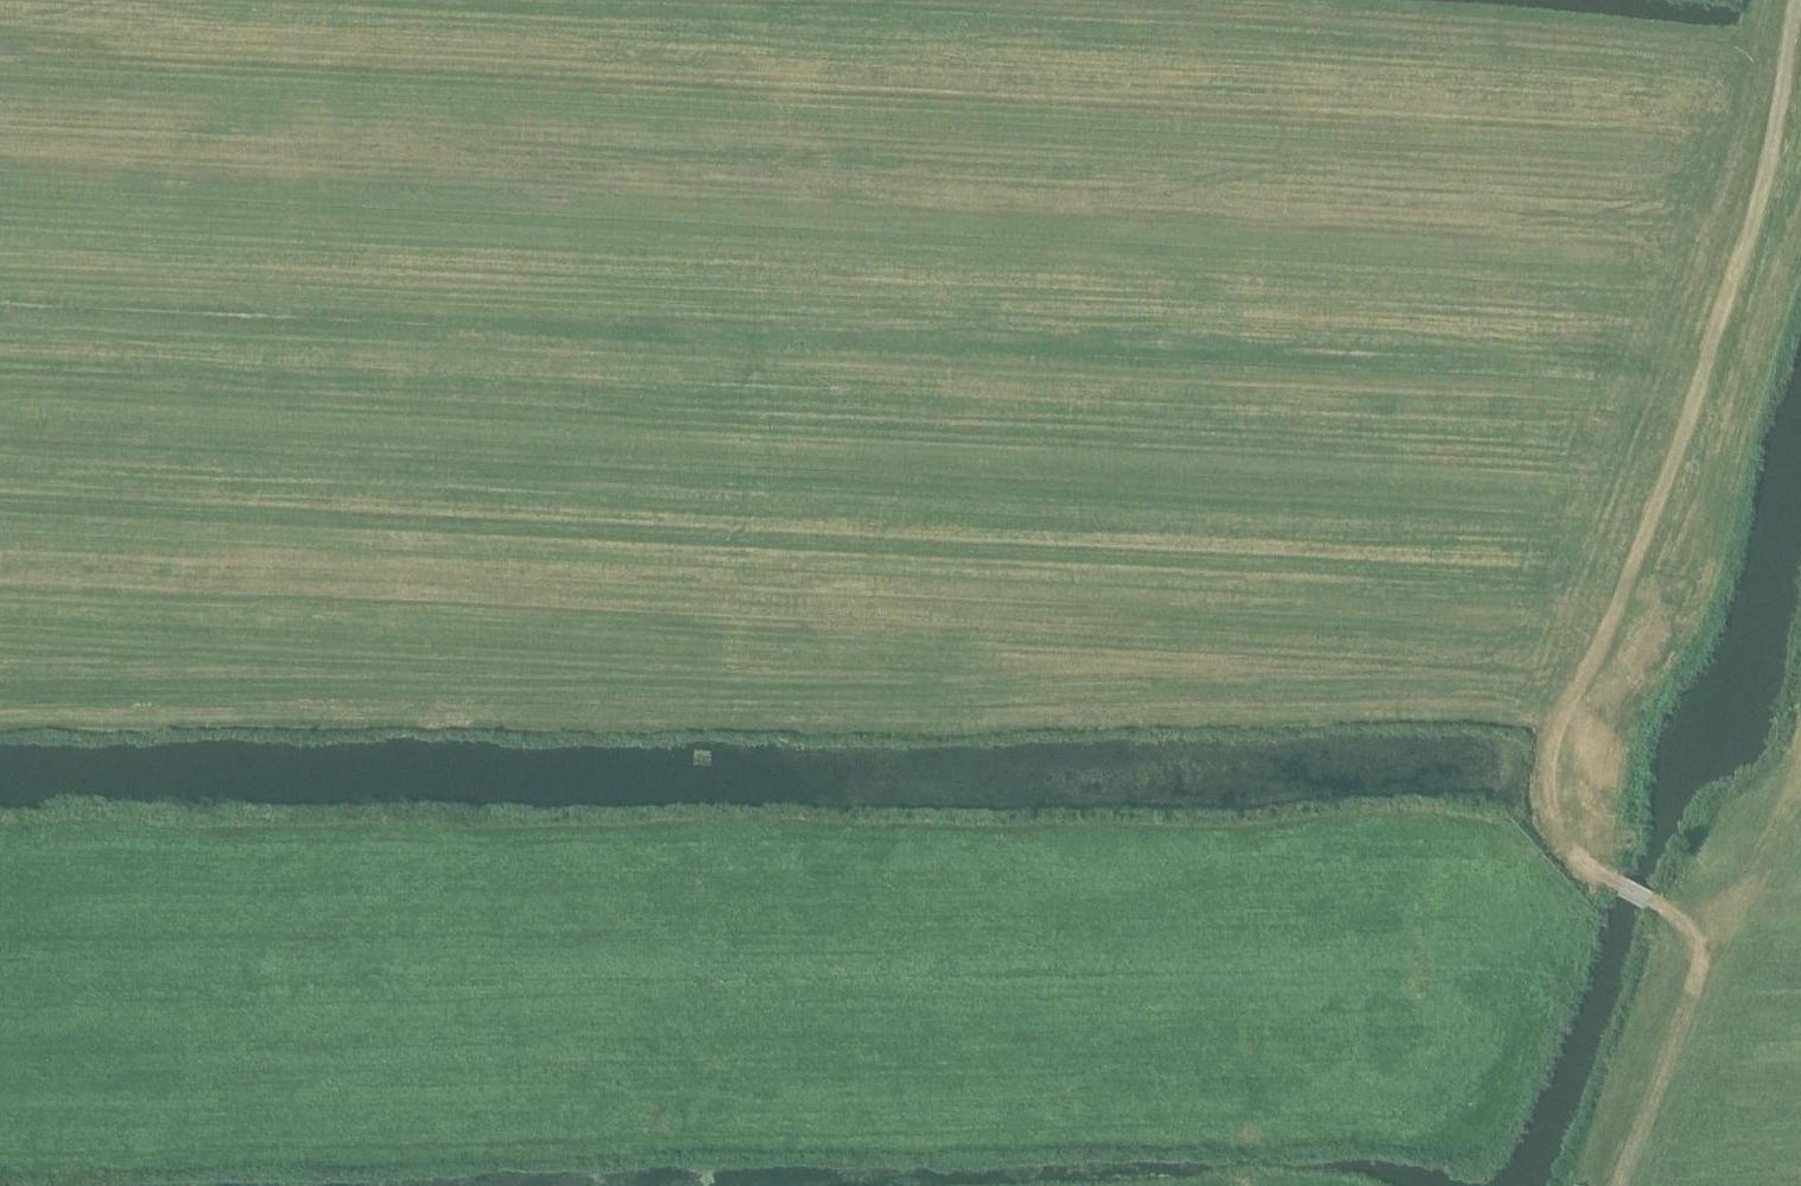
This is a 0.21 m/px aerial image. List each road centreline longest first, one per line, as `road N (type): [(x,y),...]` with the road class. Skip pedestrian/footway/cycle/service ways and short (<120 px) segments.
road 1 (track): [(1797,0),(1757,206),(1703,381),(1604,638),(1555,735),(1545,775),(1557,838),(1579,862),(1671,910),(1689,930),(1698,965),(1621,1185)]
road 2 (track): [(1800,769),(1792,792),(1689,930)]

